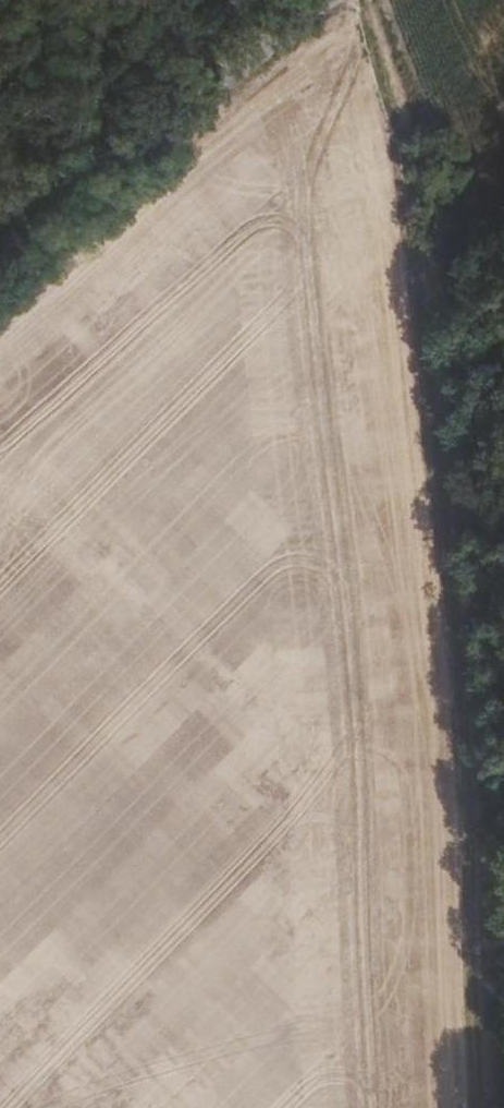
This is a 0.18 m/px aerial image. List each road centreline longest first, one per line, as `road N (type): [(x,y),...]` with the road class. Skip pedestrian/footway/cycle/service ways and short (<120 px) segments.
road 1 (track): [(340,0),(462,255),(501,1107)]
road 2 (track): [(0,489),(381,785),(502,1100)]
road 3 (unclassified): [(0,206),(331,0)]

